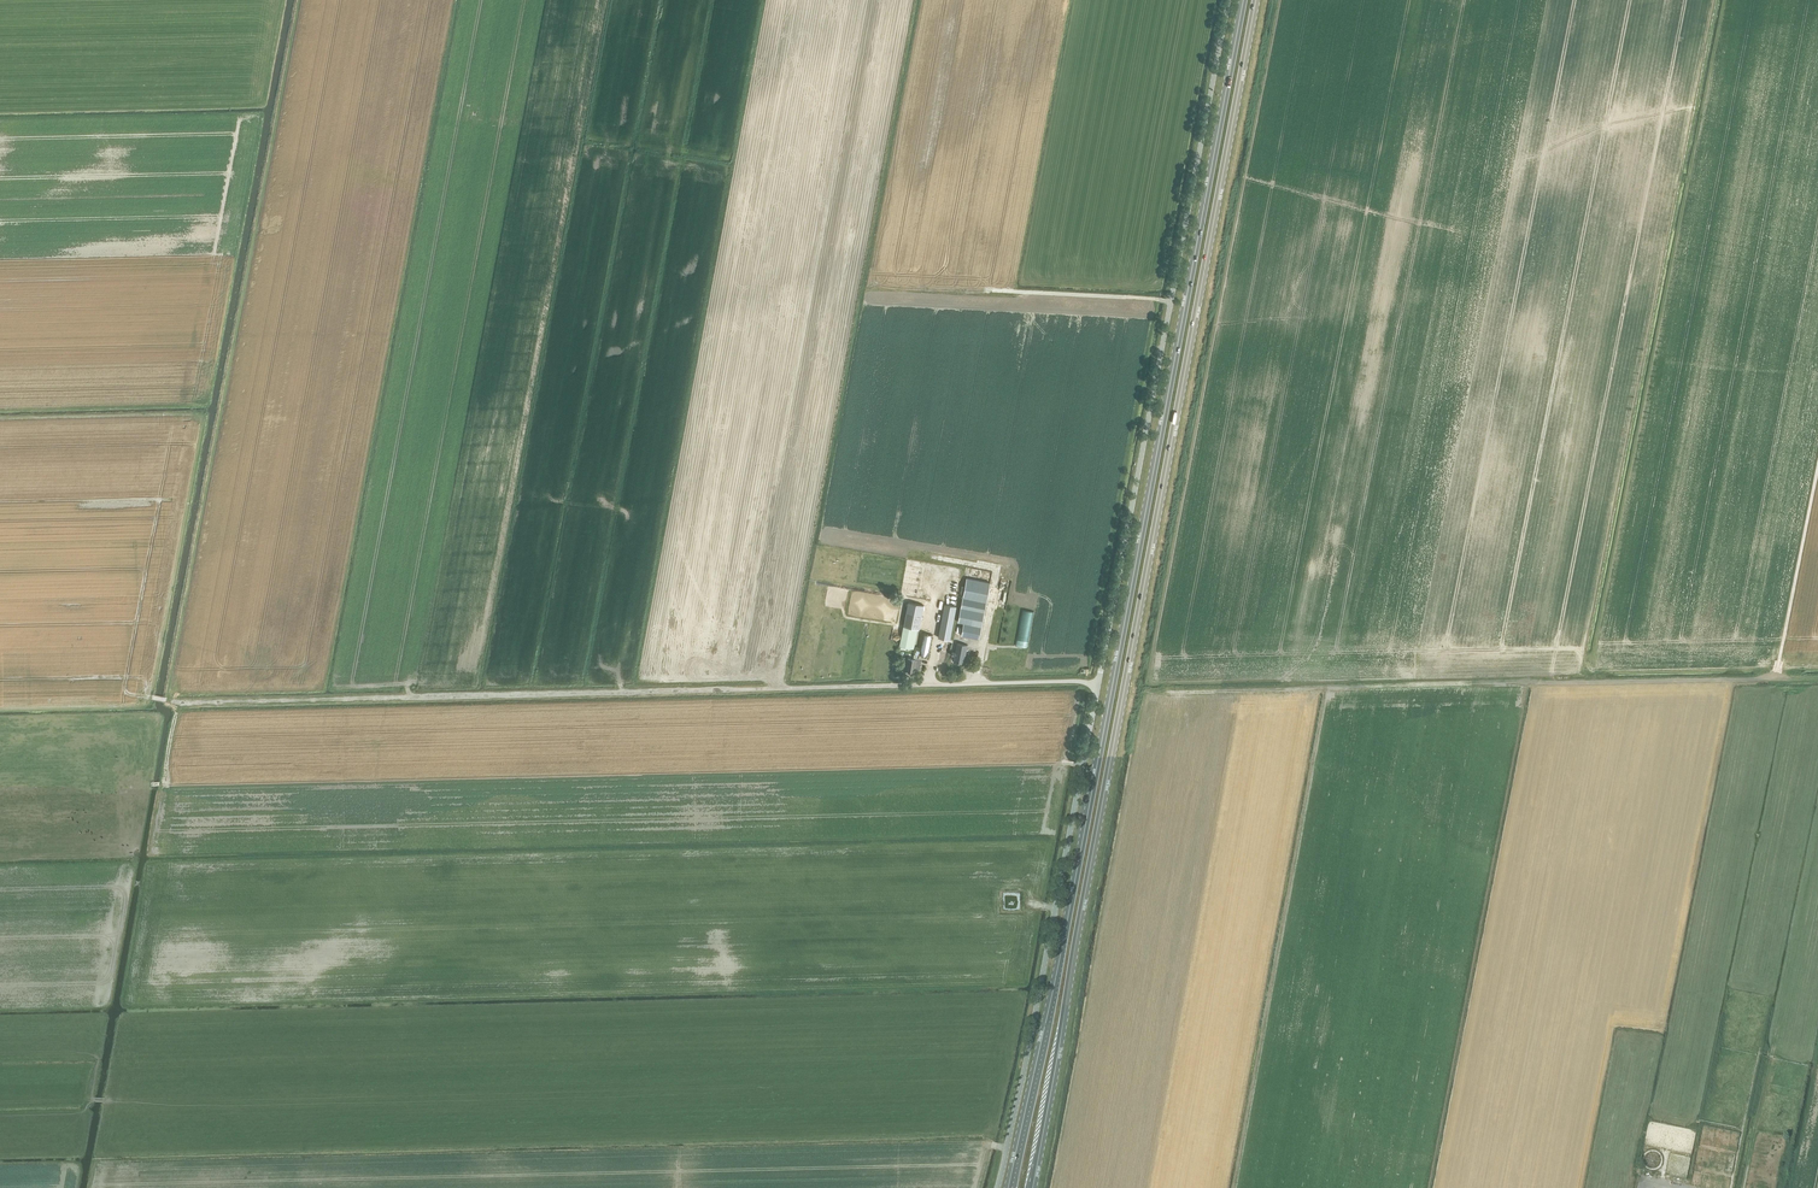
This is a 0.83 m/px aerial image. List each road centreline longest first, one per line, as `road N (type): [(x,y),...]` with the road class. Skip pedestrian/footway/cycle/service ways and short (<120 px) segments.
road 1 (unclassified): [(996,1187),(1228,0)]
road 2 (primary): [(1243,0),(1012,1187)]
road 3 (primary): [(1030,1187),(1256,0)]
road 4 (track): [(910,685),(167,700)]
road 5 (track): [(1775,680),(1817,468)]
road 6 (track): [(1760,1049),(1730,1187)]

